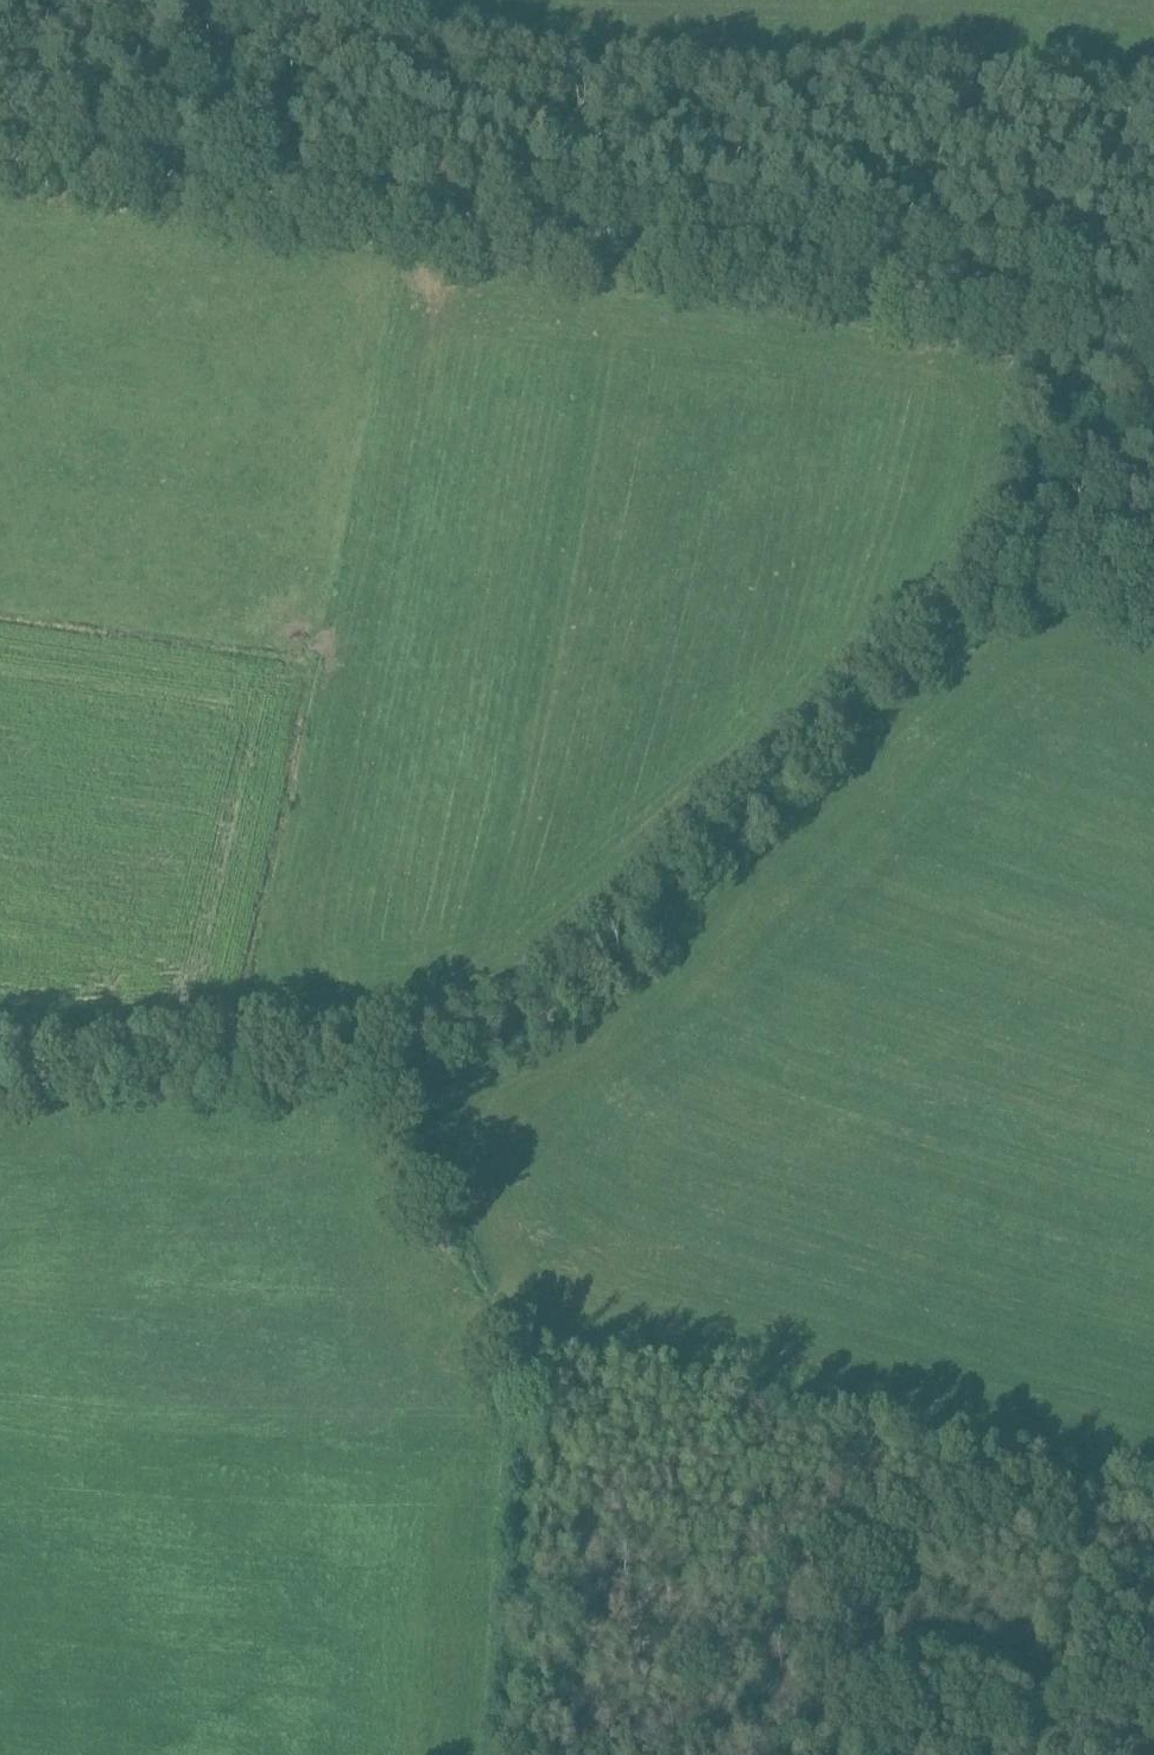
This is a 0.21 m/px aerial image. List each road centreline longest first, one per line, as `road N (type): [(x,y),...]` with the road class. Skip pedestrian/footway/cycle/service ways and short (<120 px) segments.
road 1 (track): [(0,157),(1153,326)]
road 2 (track): [(401,1316),(0,1293)]

